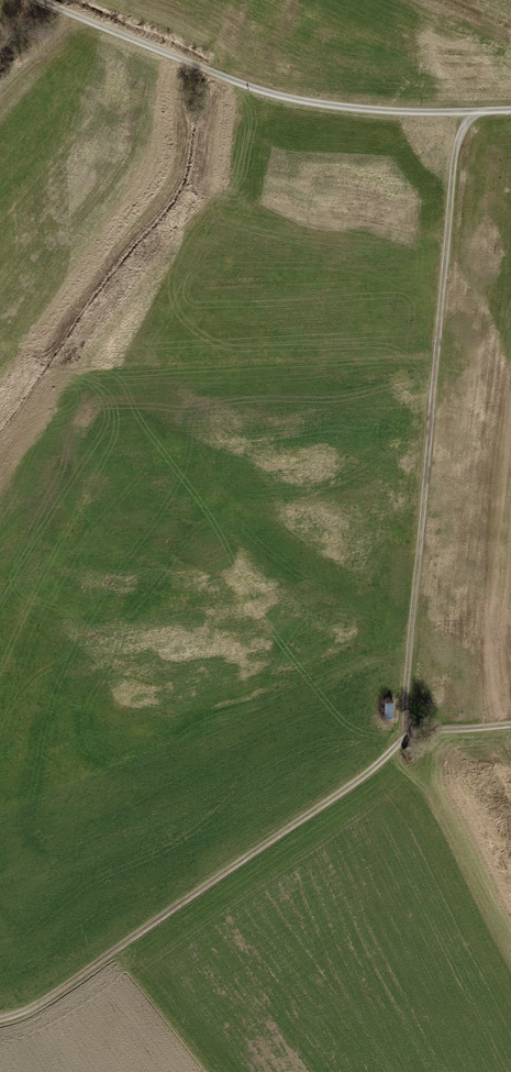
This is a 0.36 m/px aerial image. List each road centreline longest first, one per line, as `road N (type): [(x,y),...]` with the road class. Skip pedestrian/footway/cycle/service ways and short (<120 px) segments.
road 1 (track): [(477,111),(456,135),(401,738)]
road 2 (track): [(510,723),(401,738),(288,833),(87,975),(0,1014)]
road 3 (track): [(477,111),(293,97),(209,71),(41,0)]

